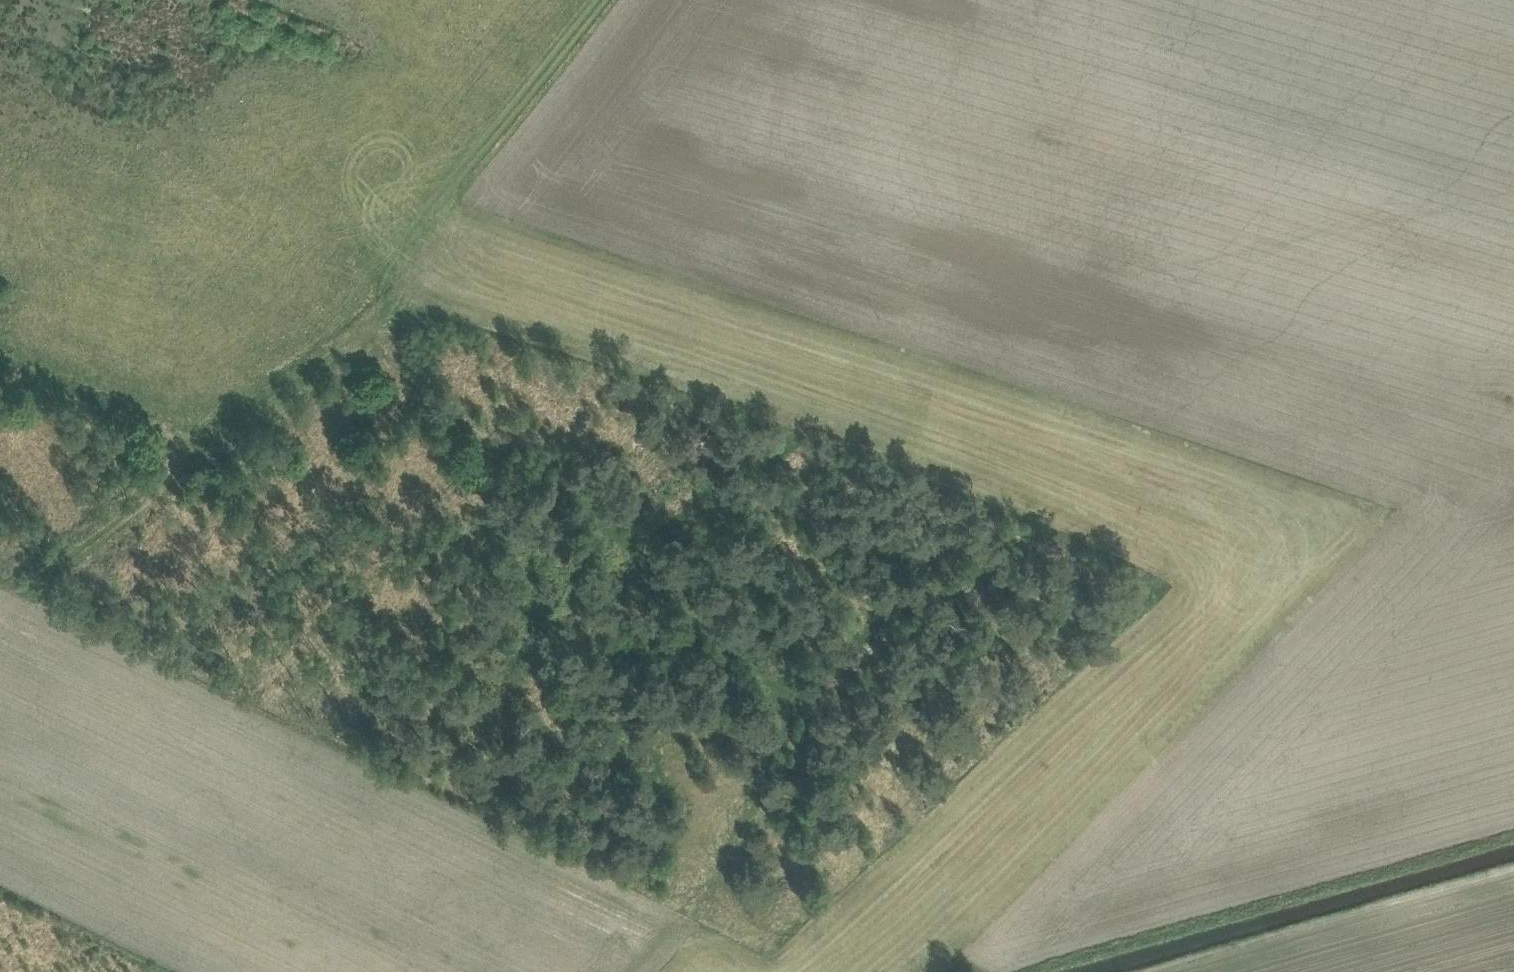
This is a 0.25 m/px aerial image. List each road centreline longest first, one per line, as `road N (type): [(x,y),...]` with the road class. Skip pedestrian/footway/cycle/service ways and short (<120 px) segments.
road 1 (track): [(0,369),(177,437),(215,439),(249,422),(329,357),(372,353),(442,415),(610,527),(771,678),(789,729),(738,812)]

